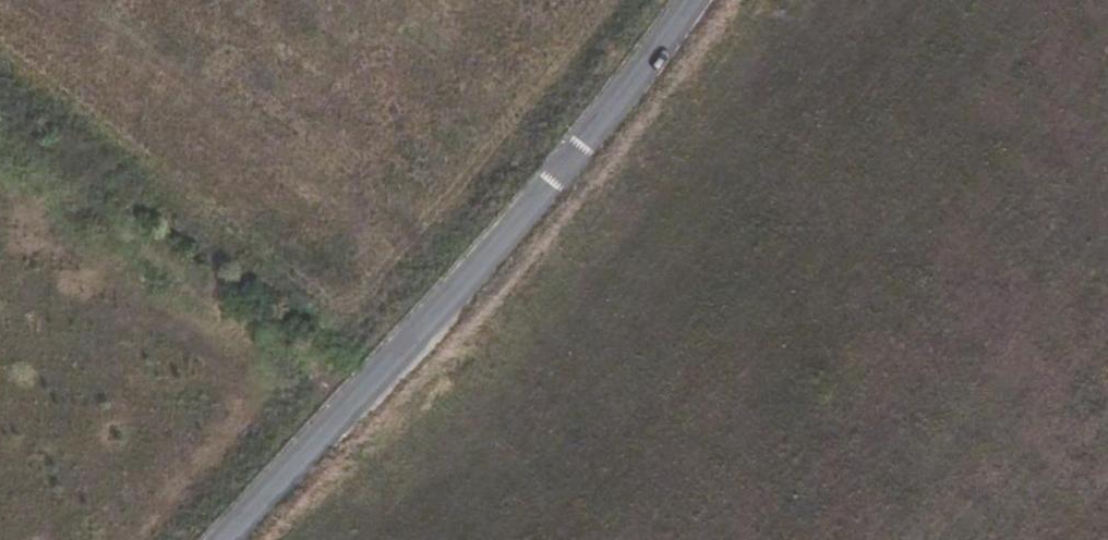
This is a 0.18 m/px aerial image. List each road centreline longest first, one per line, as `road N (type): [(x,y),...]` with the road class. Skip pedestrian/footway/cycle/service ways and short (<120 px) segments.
road 1 (tertiary): [(237,539),(376,392),(698,0)]

